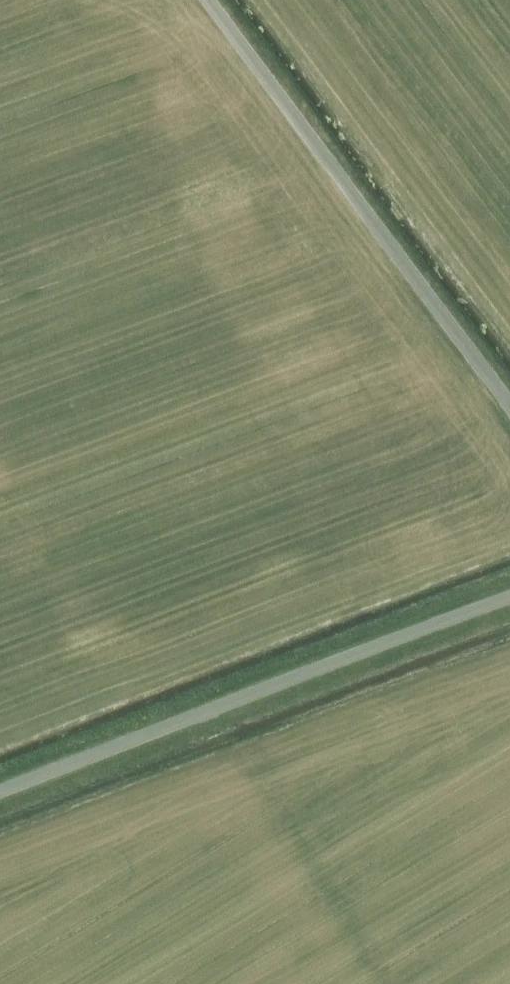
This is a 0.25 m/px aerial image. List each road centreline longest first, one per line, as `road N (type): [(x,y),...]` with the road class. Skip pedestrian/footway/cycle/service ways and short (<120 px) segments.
road 1 (unclassified): [(0,800),(509,603)]

